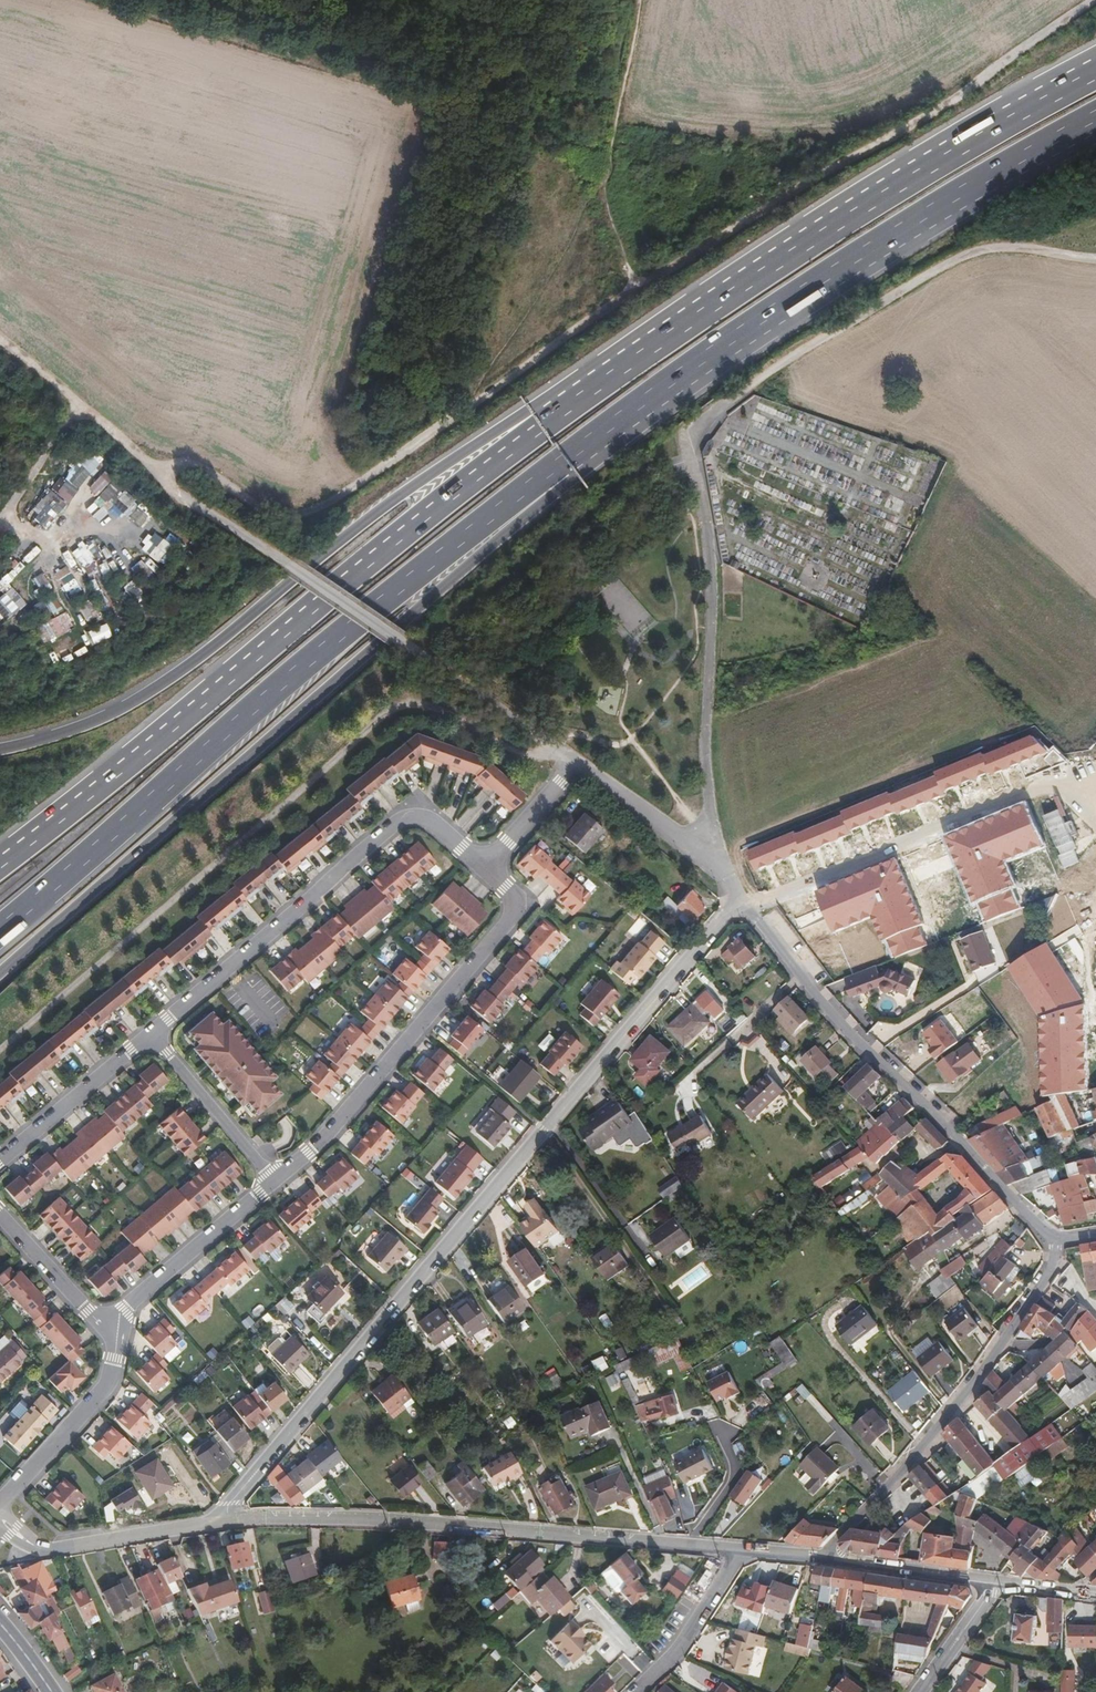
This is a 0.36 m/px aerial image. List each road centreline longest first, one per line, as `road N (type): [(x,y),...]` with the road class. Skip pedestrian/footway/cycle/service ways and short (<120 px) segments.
road 1 (track): [(638,0),(600,182),(633,289),(509,372),(324,519),(281,515),(182,457),(146,471)]
road 2 (residential): [(219,1520),(740,900)]
road 3 (trunk): [(0,971),(570,480),(579,456)]
road 4 (trunk): [(0,927),(447,550),(579,456)]
road 5 (trunk): [(544,416),(0,863)]
road 6 (trunk): [(1095,68),(946,150),(544,416)]
road 7 (trunk): [(544,416),(521,417),(400,493),(131,705),(0,748)]
road 8 (trunk): [(579,456),(826,278),(1095,122)]
road 9 (track): [(633,289),(965,90),(1084,0)]
road 10 (tertiary): [(741,1551),(374,1518),(219,1520)]
road 11 (unclassified): [(146,471),(422,649),(573,762)]
road 12 (residential): [(707,415),(692,448),(712,584),(709,805),(725,872)]
road 13 (residential): [(1059,1242),(877,1063),(746,907)]
road 14 (residential): [(489,871),(434,817),(397,816),(151,1033)]
road 15 (track): [(1095,260),(1015,244),(951,258),(707,415)]
road 16 (residential): [(275,1181),(318,1145),(517,905),(489,871)]
road 17 (residential): [(1059,1242),(1052,1271),(1001,1350),(819,1559)]
road 18 (residential): [(746,907),(1037,786),(1095,788)]
road 19 (tertiary): [(219,1520),(54,1549),(33,1544),(3,1518)]
road 20 (residential): [(0,1503),(109,1385),(112,1326)]
road 21 (residential): [(112,1326),(275,1181)]
road 22 (residential): [(151,1033),(0,1164)]
road 23 (track): [(0,342),(146,471)]
road 24 (residential): [(275,1181),(151,1033)]
road 25 (unclassified): [(573,762),(725,872)]
road 26 (tertiary): [(997,1583),(819,1559)]
road 27 (residential): [(636,1691),(675,1658),(741,1551)]
road 28 (residential): [(0,1216),(112,1326)]
road 29 (residential): [(489,871),(573,762)]
road 30 (residential): [(920,1691),(997,1583)]
road 31 (track): [(0,510),(74,406)]

